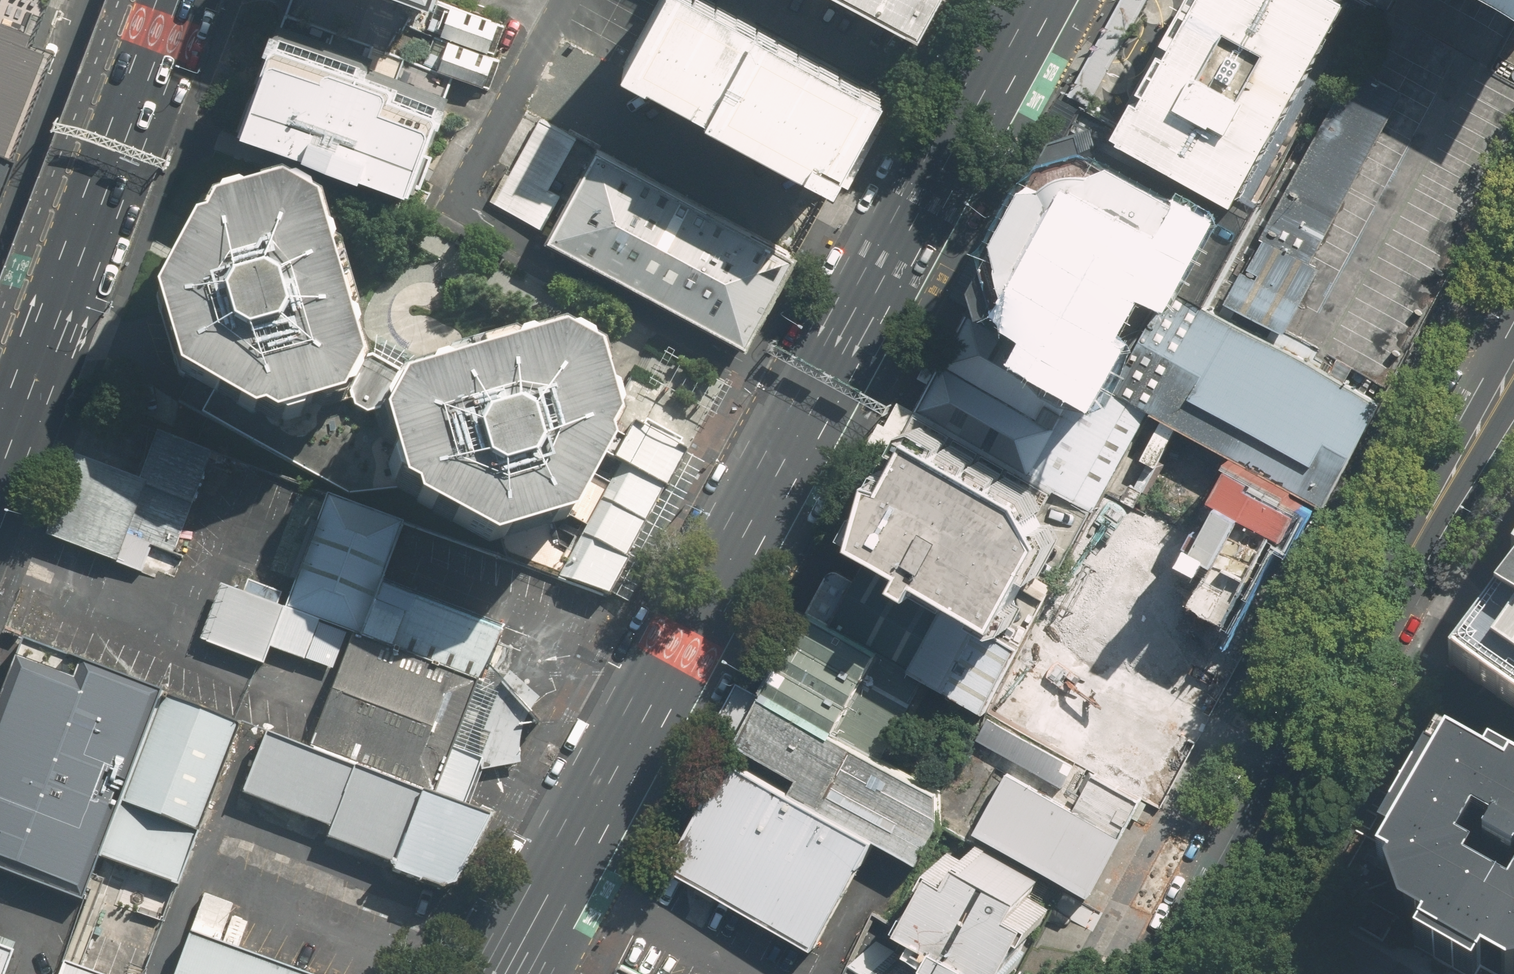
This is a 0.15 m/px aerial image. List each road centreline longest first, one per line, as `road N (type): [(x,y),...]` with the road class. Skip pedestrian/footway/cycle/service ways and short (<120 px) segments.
road 1 (tertiary): [(1170,973),(1513,357)]
road 2 (primary): [(806,402),(503,973)]
road 3 (residential): [(806,402),(468,217),(462,189),(563,0)]
road 4 (primary): [(0,461),(173,0)]
road 5 (primary): [(1024,0),(806,402)]
road 6 (residential): [(0,213),(80,0)]

